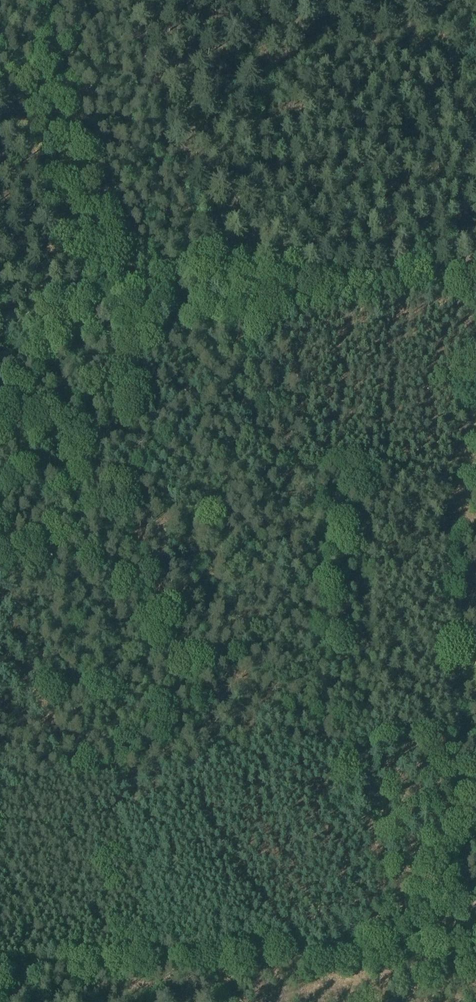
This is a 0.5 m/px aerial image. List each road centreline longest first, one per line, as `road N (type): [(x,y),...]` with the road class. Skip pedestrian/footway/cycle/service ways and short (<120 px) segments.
road 1 (track): [(0,316),(187,283),(475,268)]
road 2 (track): [(0,967),(475,936)]
road 3 (track): [(128,0),(210,287)]
road 4 (track): [(204,264),(275,61),(297,19),(327,0)]

